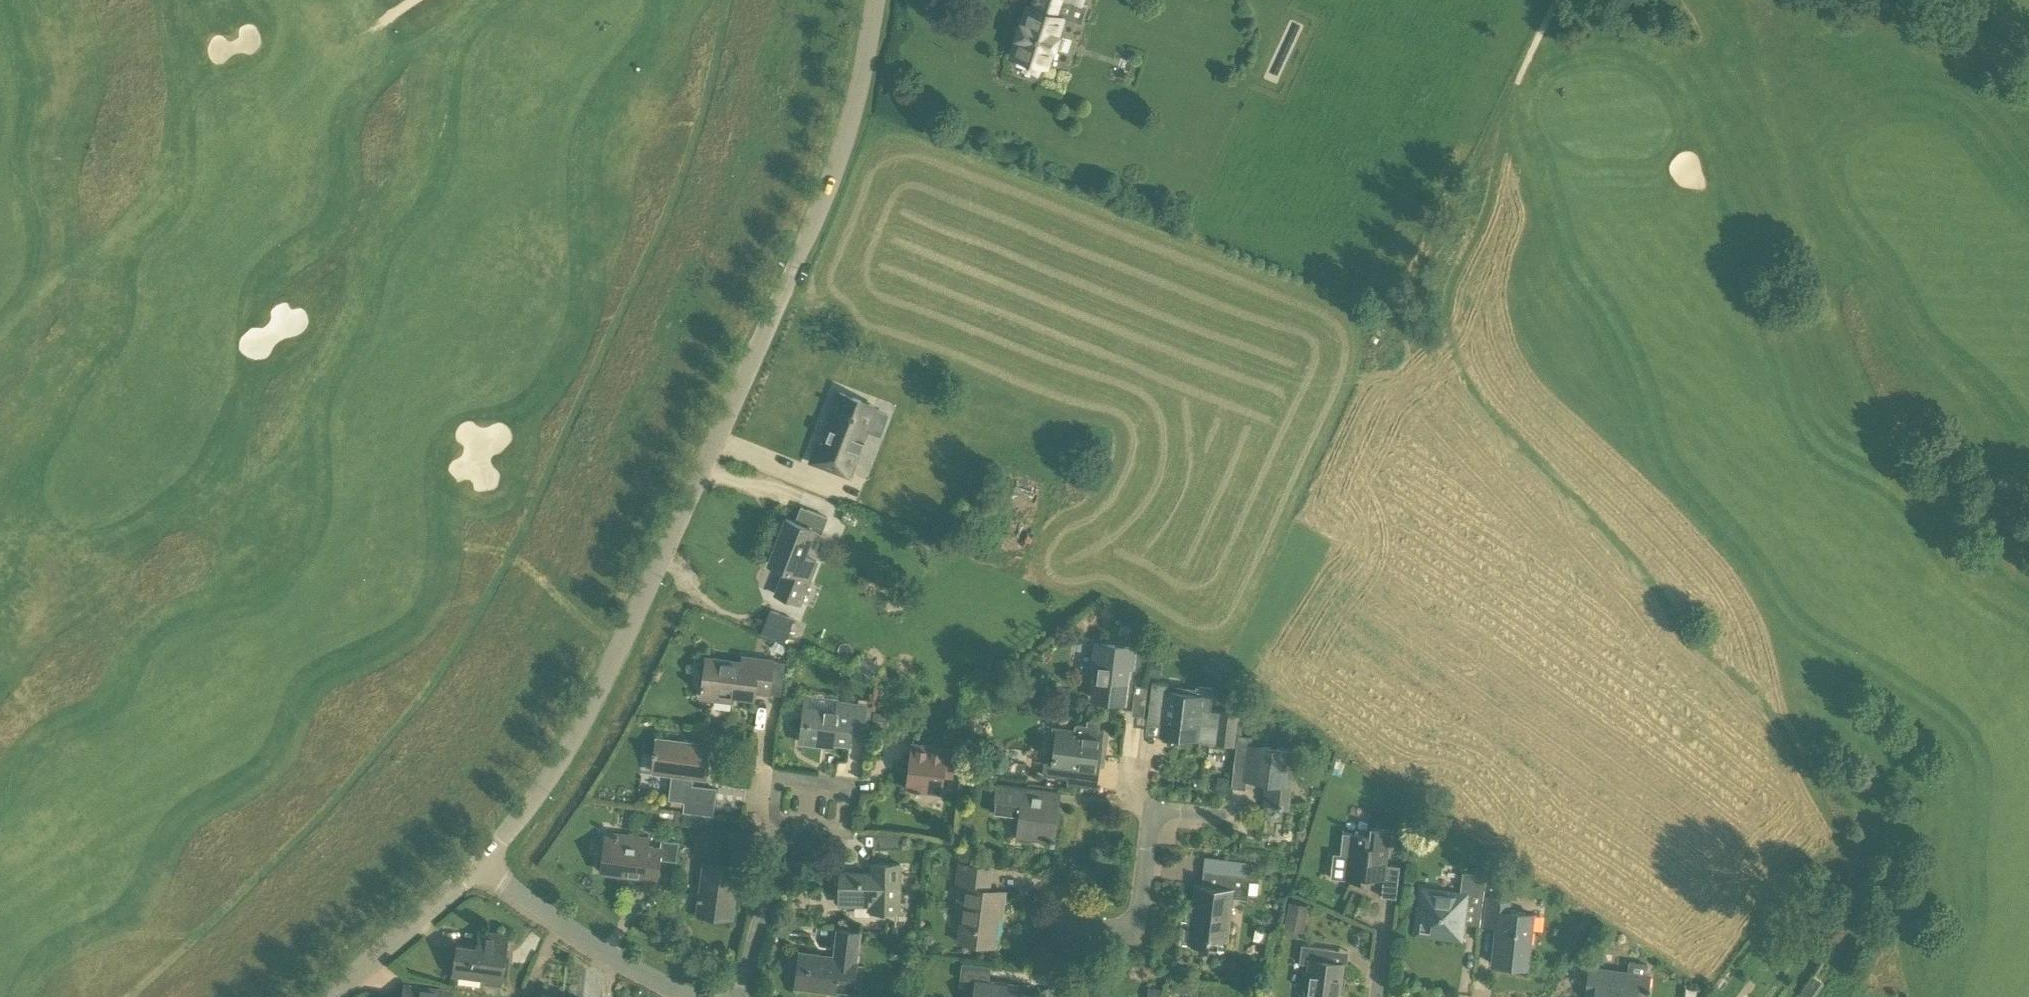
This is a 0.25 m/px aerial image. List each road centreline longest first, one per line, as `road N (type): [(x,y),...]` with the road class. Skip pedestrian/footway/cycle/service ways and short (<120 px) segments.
road 1 (tertiary): [(482,864),(533,803),(620,643),(868,85),(881,0)]
road 2 (residential): [(1057,996),(1066,926),(1138,934),(1153,809),(1223,817)]
road 3 (residential): [(688,996),(599,951),(482,864)]
road 4 (residential): [(780,826),(846,834),(852,787),(775,778),(769,825)]
road 5 (tertiary): [(328,996),(482,864)]
road 6 (residential): [(739,996),(780,826)]

